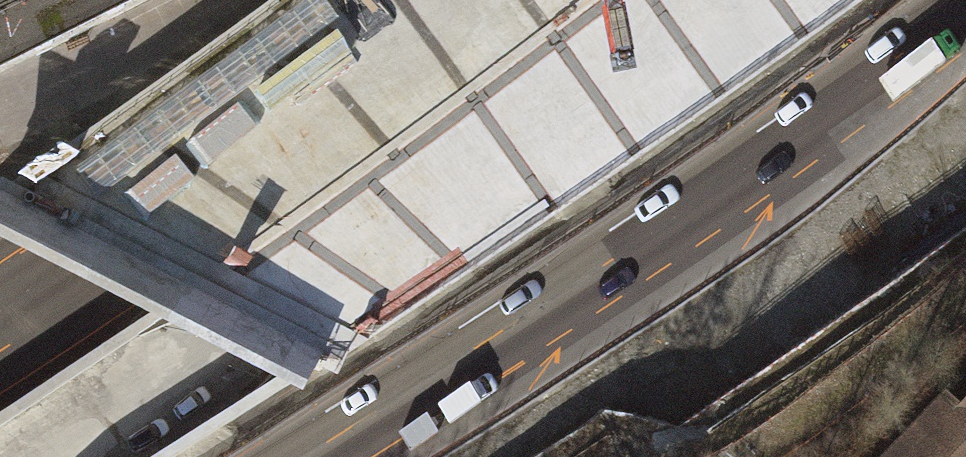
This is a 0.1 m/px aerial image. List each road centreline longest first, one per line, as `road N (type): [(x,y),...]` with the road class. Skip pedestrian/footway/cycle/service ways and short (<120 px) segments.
road 1 (motorway): [(4,456),(737,0)]
road 2 (motorway): [(961,0),(418,429)]
road 3 (motorway): [(431,0),(0,291)]

